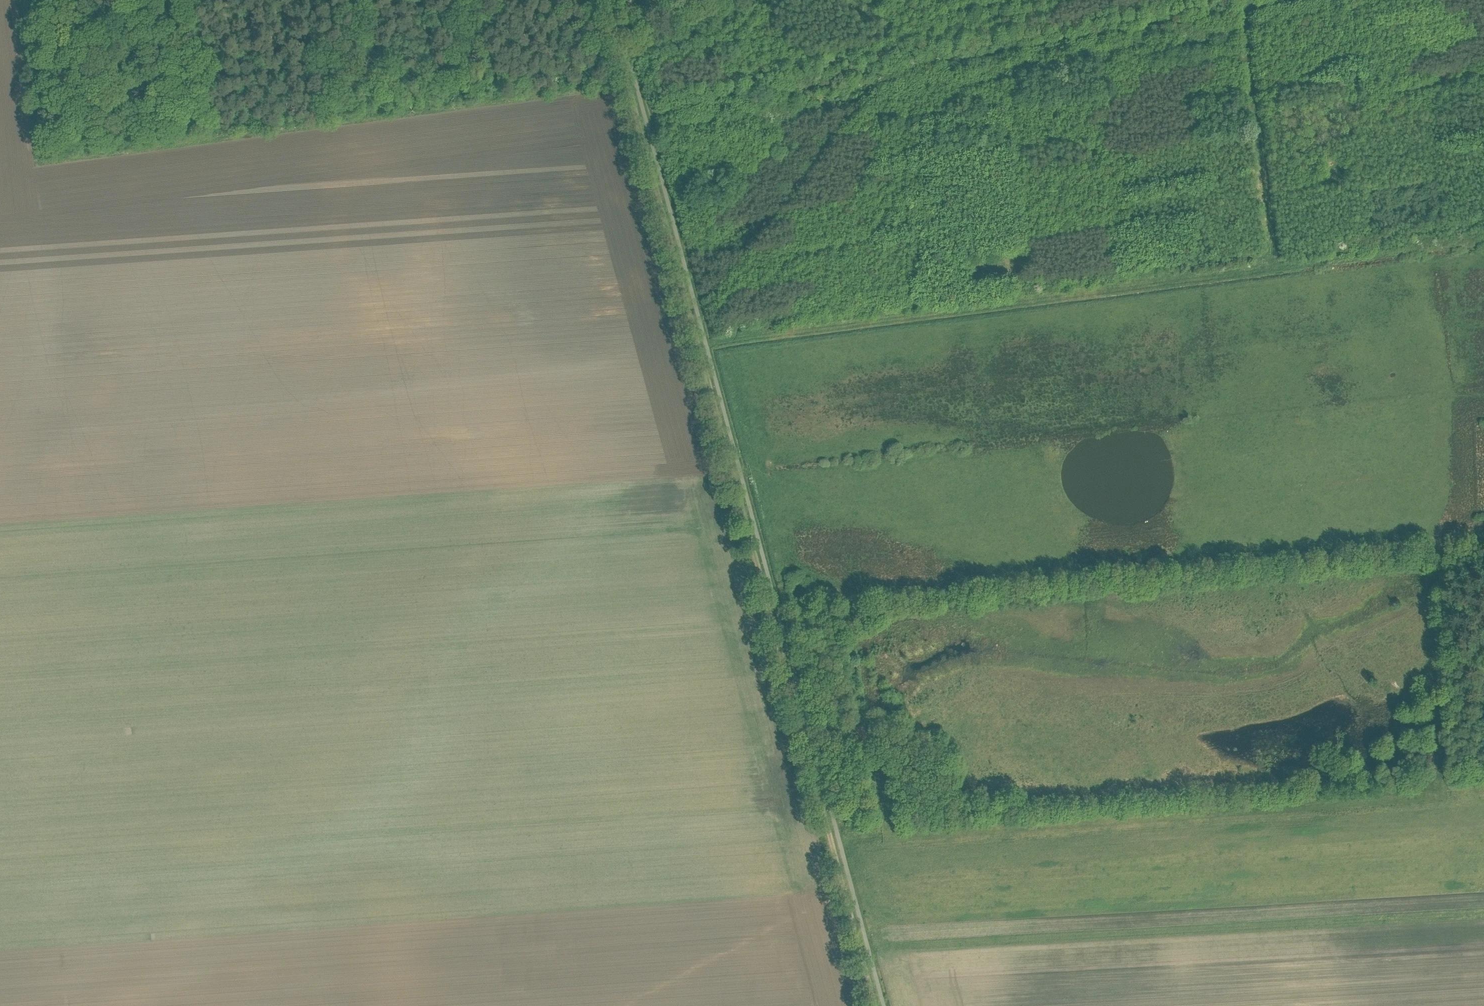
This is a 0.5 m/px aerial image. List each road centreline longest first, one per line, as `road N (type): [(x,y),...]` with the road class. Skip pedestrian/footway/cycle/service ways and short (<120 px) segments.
road 1 (track): [(875,1005),(605,0)]

